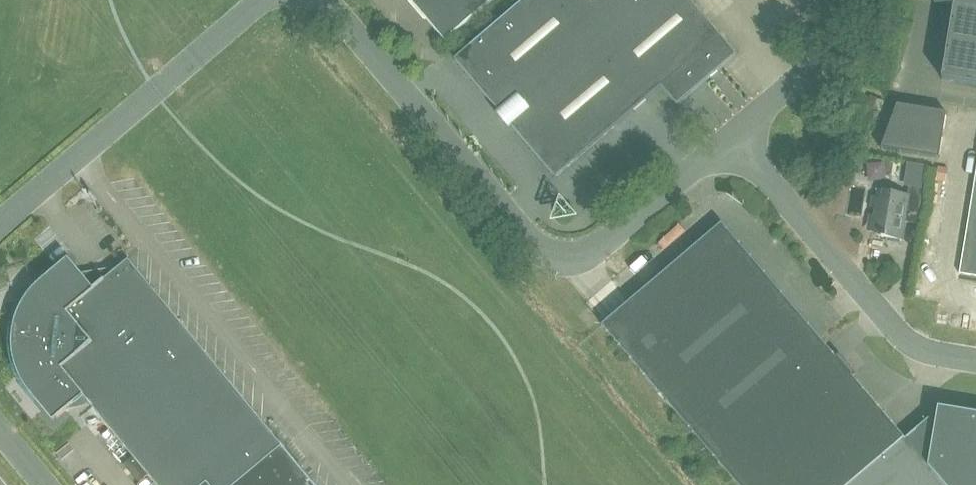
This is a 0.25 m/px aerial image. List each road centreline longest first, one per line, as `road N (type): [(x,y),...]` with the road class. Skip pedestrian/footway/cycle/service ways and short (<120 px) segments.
road 1 (unclassified): [(734,134),(590,254),(556,255),(540,250),(328,0)]
road 2 (unclassified): [(0,226),(264,0)]
road 3 (unclassified): [(975,357),(932,350),(901,333),(734,134)]
road 4 (unclassified): [(734,134),(810,69),(842,0)]

